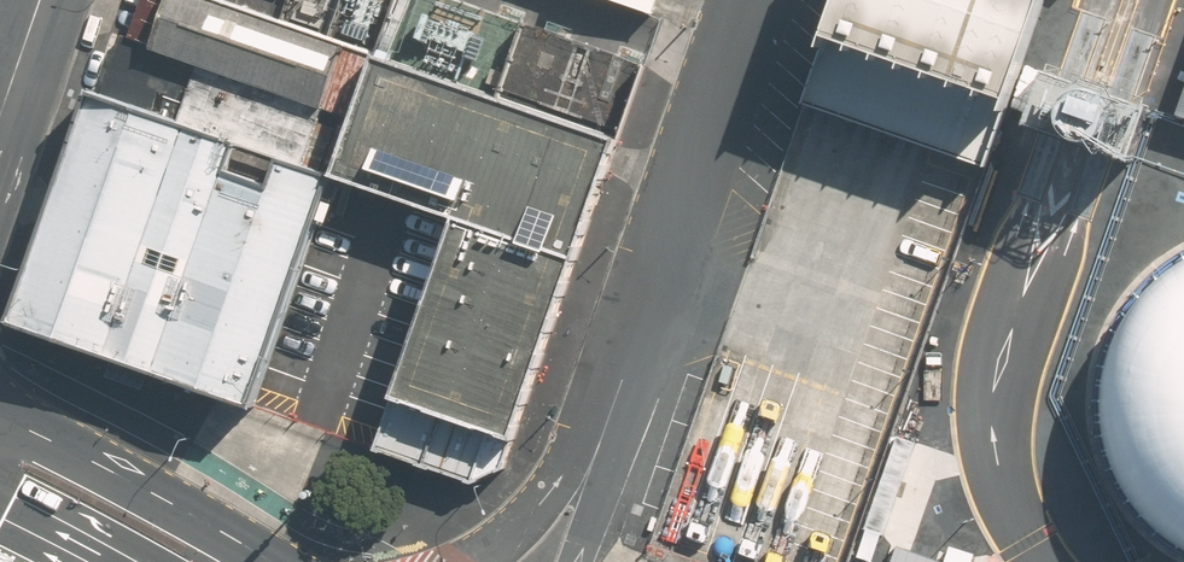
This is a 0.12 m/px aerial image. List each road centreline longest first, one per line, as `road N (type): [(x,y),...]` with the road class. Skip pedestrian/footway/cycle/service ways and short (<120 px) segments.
road 1 (residential): [(755,0),(608,426)]
road 2 (primary): [(0,419),(284,561)]
road 3 (residential): [(474,561),(541,506),(608,426)]
road 4 (residential): [(608,426),(579,561)]

